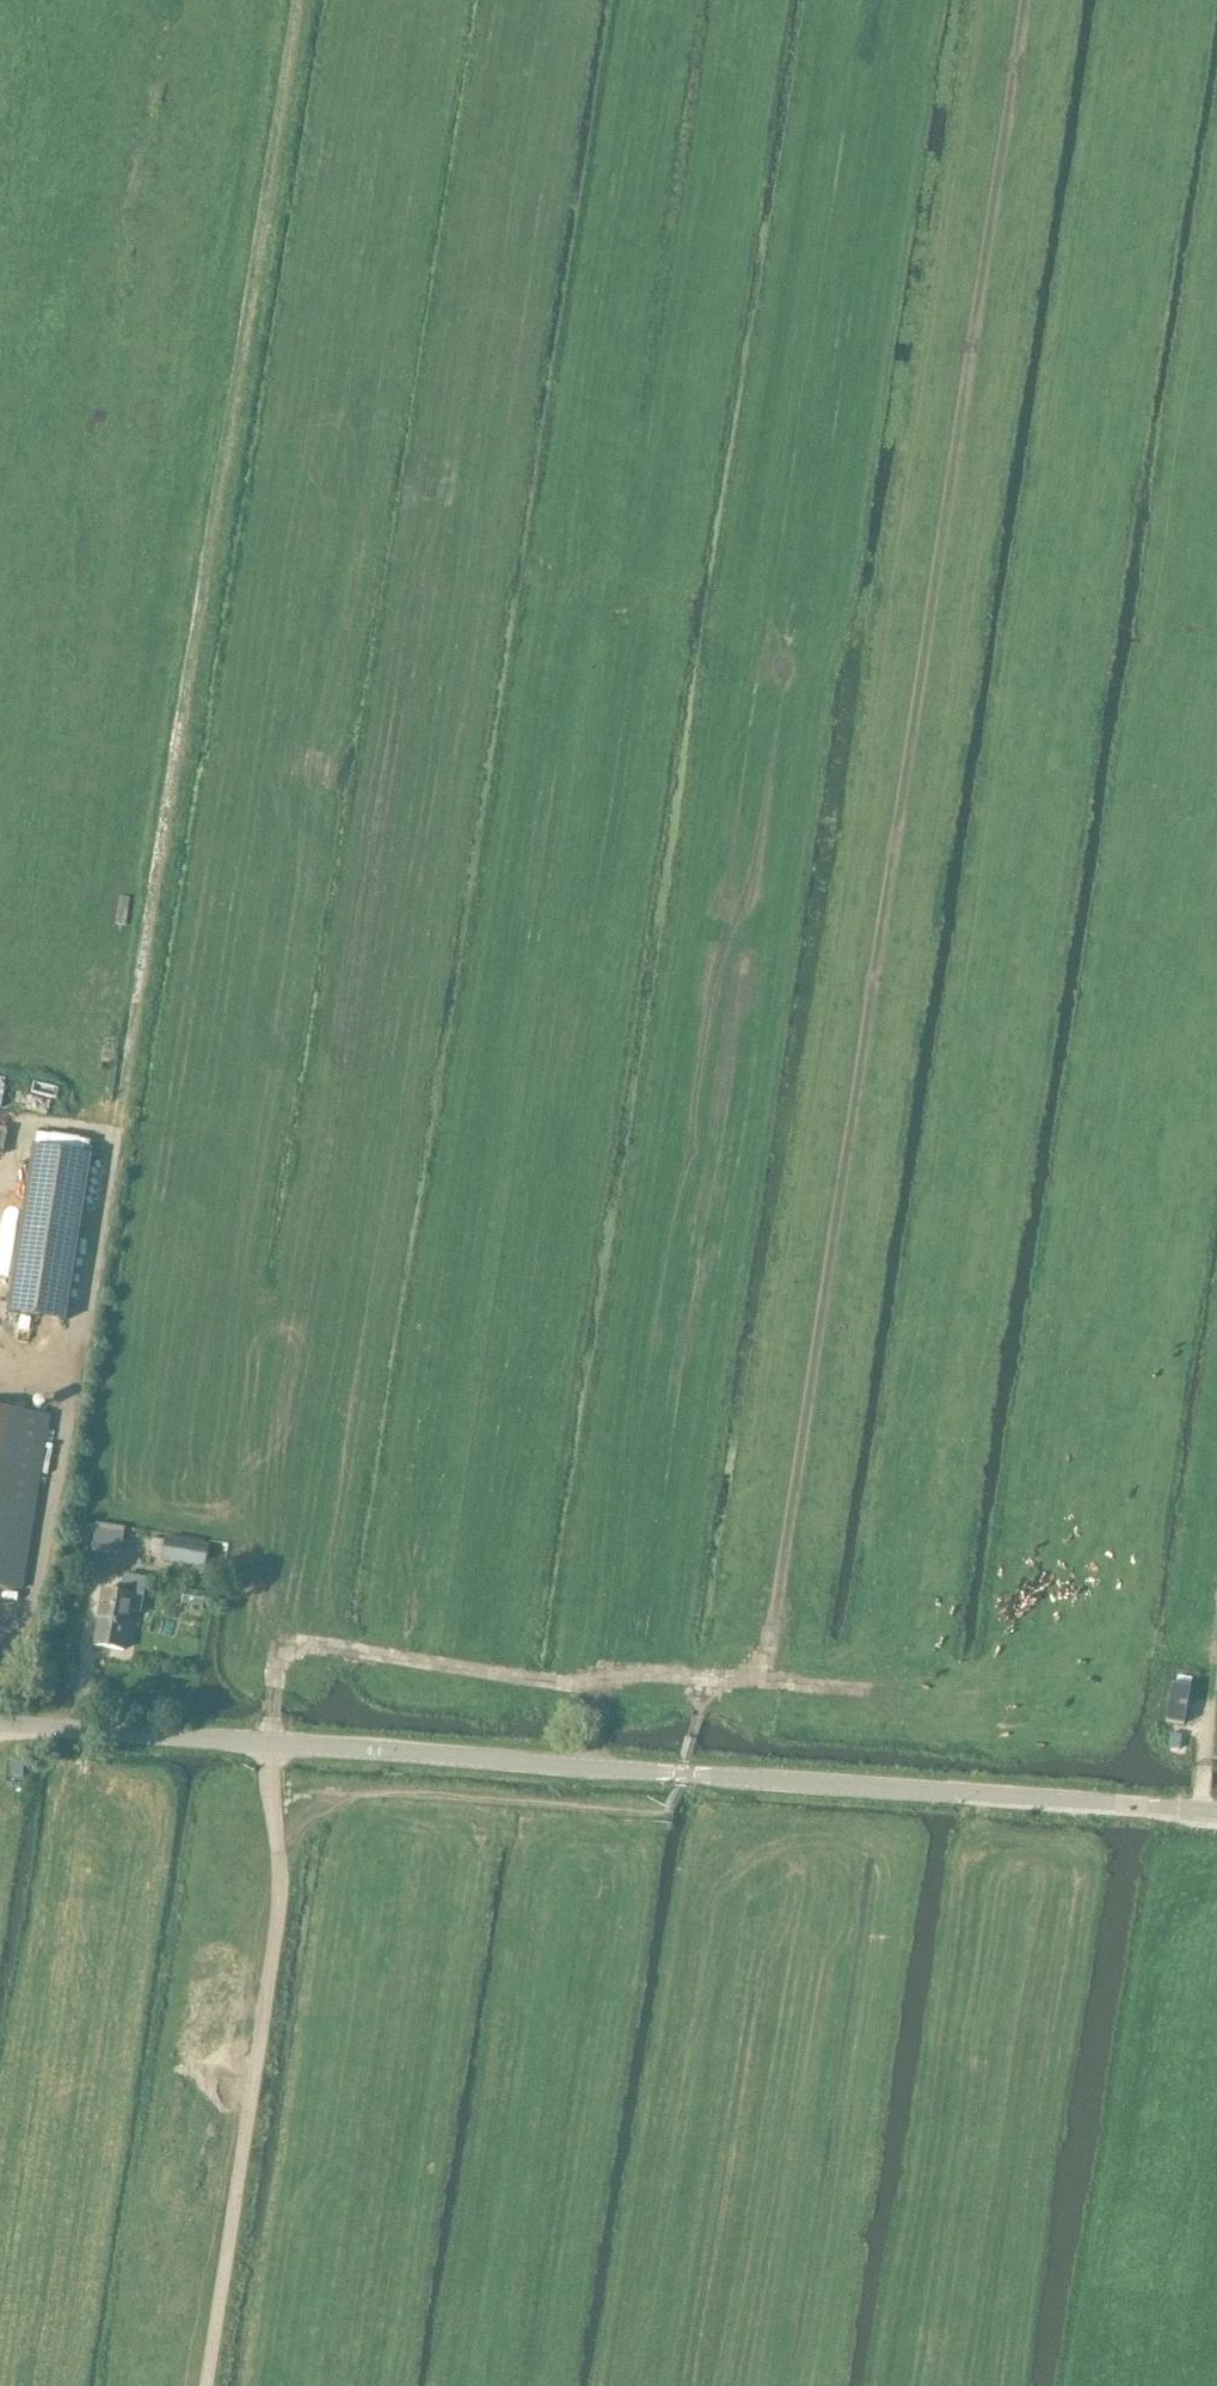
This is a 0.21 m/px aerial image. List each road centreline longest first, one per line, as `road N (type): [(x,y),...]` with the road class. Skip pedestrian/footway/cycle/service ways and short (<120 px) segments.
road 1 (track): [(766,1662),(1028,0)]
road 2 (unclassified): [(1216,1816),(0,1727)]
road 3 (track): [(294,0),(115,1135)]
road 4 (track): [(198,2385),(284,1887),(268,1747)]
road 5 (track): [(588,1768),(600,1686),(308,1642),(281,1649),(268,1747)]
road 6 (track): [(707,1675),(766,1662),(985,1677),(1024,1646),(1047,1540)]
road 7 (track): [(278,1841),(349,1787),(667,1817)]
road 8 (track): [(1216,1649),(1204,1770),(1209,1815)]
road 9 (track): [(707,1675),(679,1798),(667,1817)]

